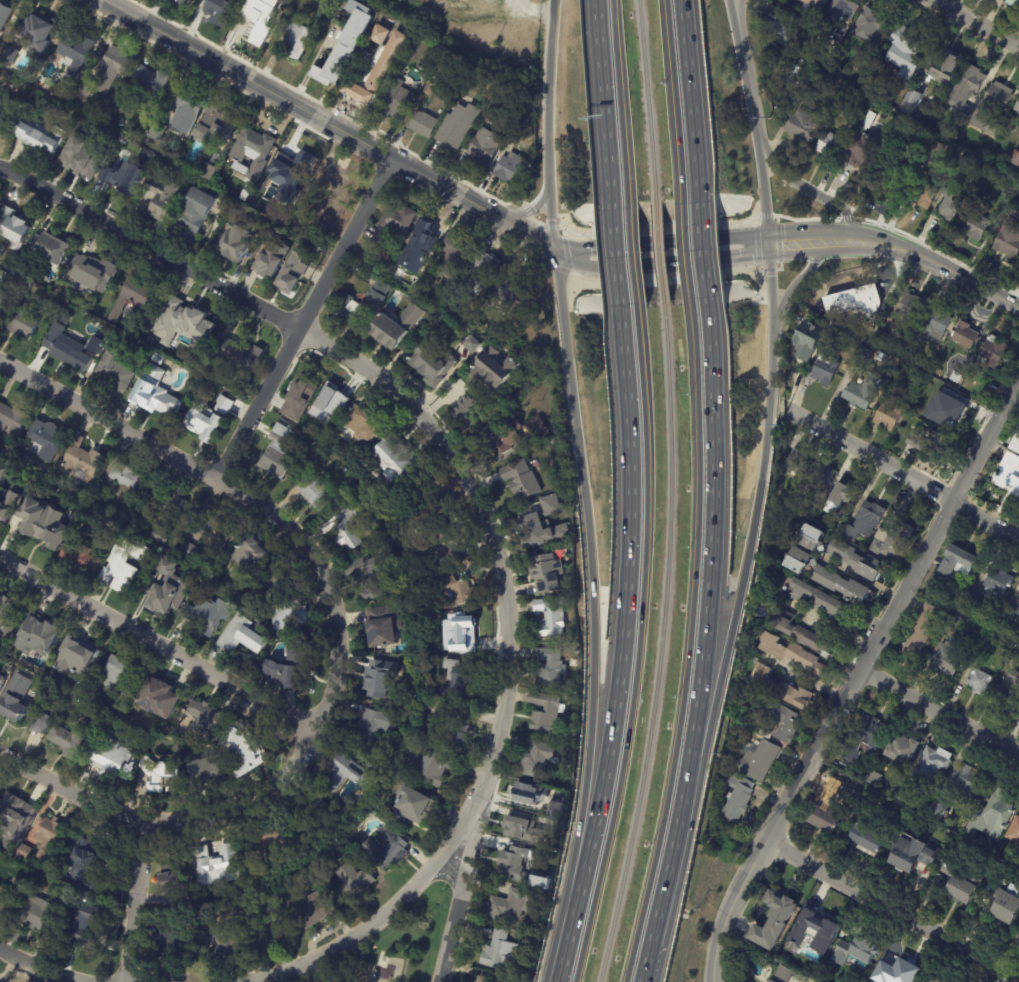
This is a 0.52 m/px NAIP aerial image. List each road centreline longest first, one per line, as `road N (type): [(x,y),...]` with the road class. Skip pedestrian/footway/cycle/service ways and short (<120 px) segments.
road 1 (motorway): [(625,981),(661,825),(688,651),(698,480),(691,302)]
road 2 (motorway): [(637,306),(646,485),(638,658),(624,764),(574,981)]
road 3 (residential): [(712,981),(719,934),(744,877),(1018,378)]
road 4 (motorway): [(552,249),(592,595),(575,890)]
road 5 (motorway): [(620,307),(630,479),(622,657),(575,890)]
road 6 (residential): [(477,807),(500,731),(508,663),(507,602),(489,523),(454,459),(416,414),(370,371),(300,329)]
road 7 (tertiary): [(103,0),(552,249)]
road 8 (residential): [(148,820),(199,822),(268,795),(304,751),(336,683),(340,634),(332,600),(293,530),(218,478)]
road 9 (motorway): [(683,803),(713,538),(708,301)]
road 10 (motorway): [(683,803),(707,739),(742,583),(772,320)]
road 11 (residential): [(318,726),(0,558)]
road 12 (residential): [(300,329),(0,176)]
road 13 (residential): [(1018,978),(765,841)]
road 14 (residential): [(259,981),(324,957),(397,909),(477,807)]
road 15 (residential): [(1018,538),(788,409)]
road 16 (residential): [(218,478),(0,368)]
road 17 (tertiary): [(552,249),(597,269),(739,257),(767,244)]
road 18 (tertiary): [(767,244),(739,238),(552,249)]
road 19 (motorway): [(596,0),(611,200)]
road 20 (motorway): [(613,0),(627,198)]
road 21 (motorway): [(683,195),(665,0)]
road 22 (residential): [(300,329),(390,157)]
road 23 (motorway): [(700,193),(683,0)]
road 24 (tertiary): [(847,240),(898,247),(1018,309)]
road 25 (motorway): [(553,0),(546,183)]
road 26 (motorway): [(642,981),(683,803)]
road 27 (residential): [(1018,755),(860,669)]
road 28 (residential): [(435,981),(477,807)]
road 29 (residential): [(218,478),(300,329)]
road 30 (residential): [(148,820),(100,807),(0,752)]
road 31 (residential): [(127,981),(148,820)]
road 32 (tertiary): [(759,149),(733,10)]
road 33 (residential): [(847,240),(843,211),(789,180),(759,149)]

